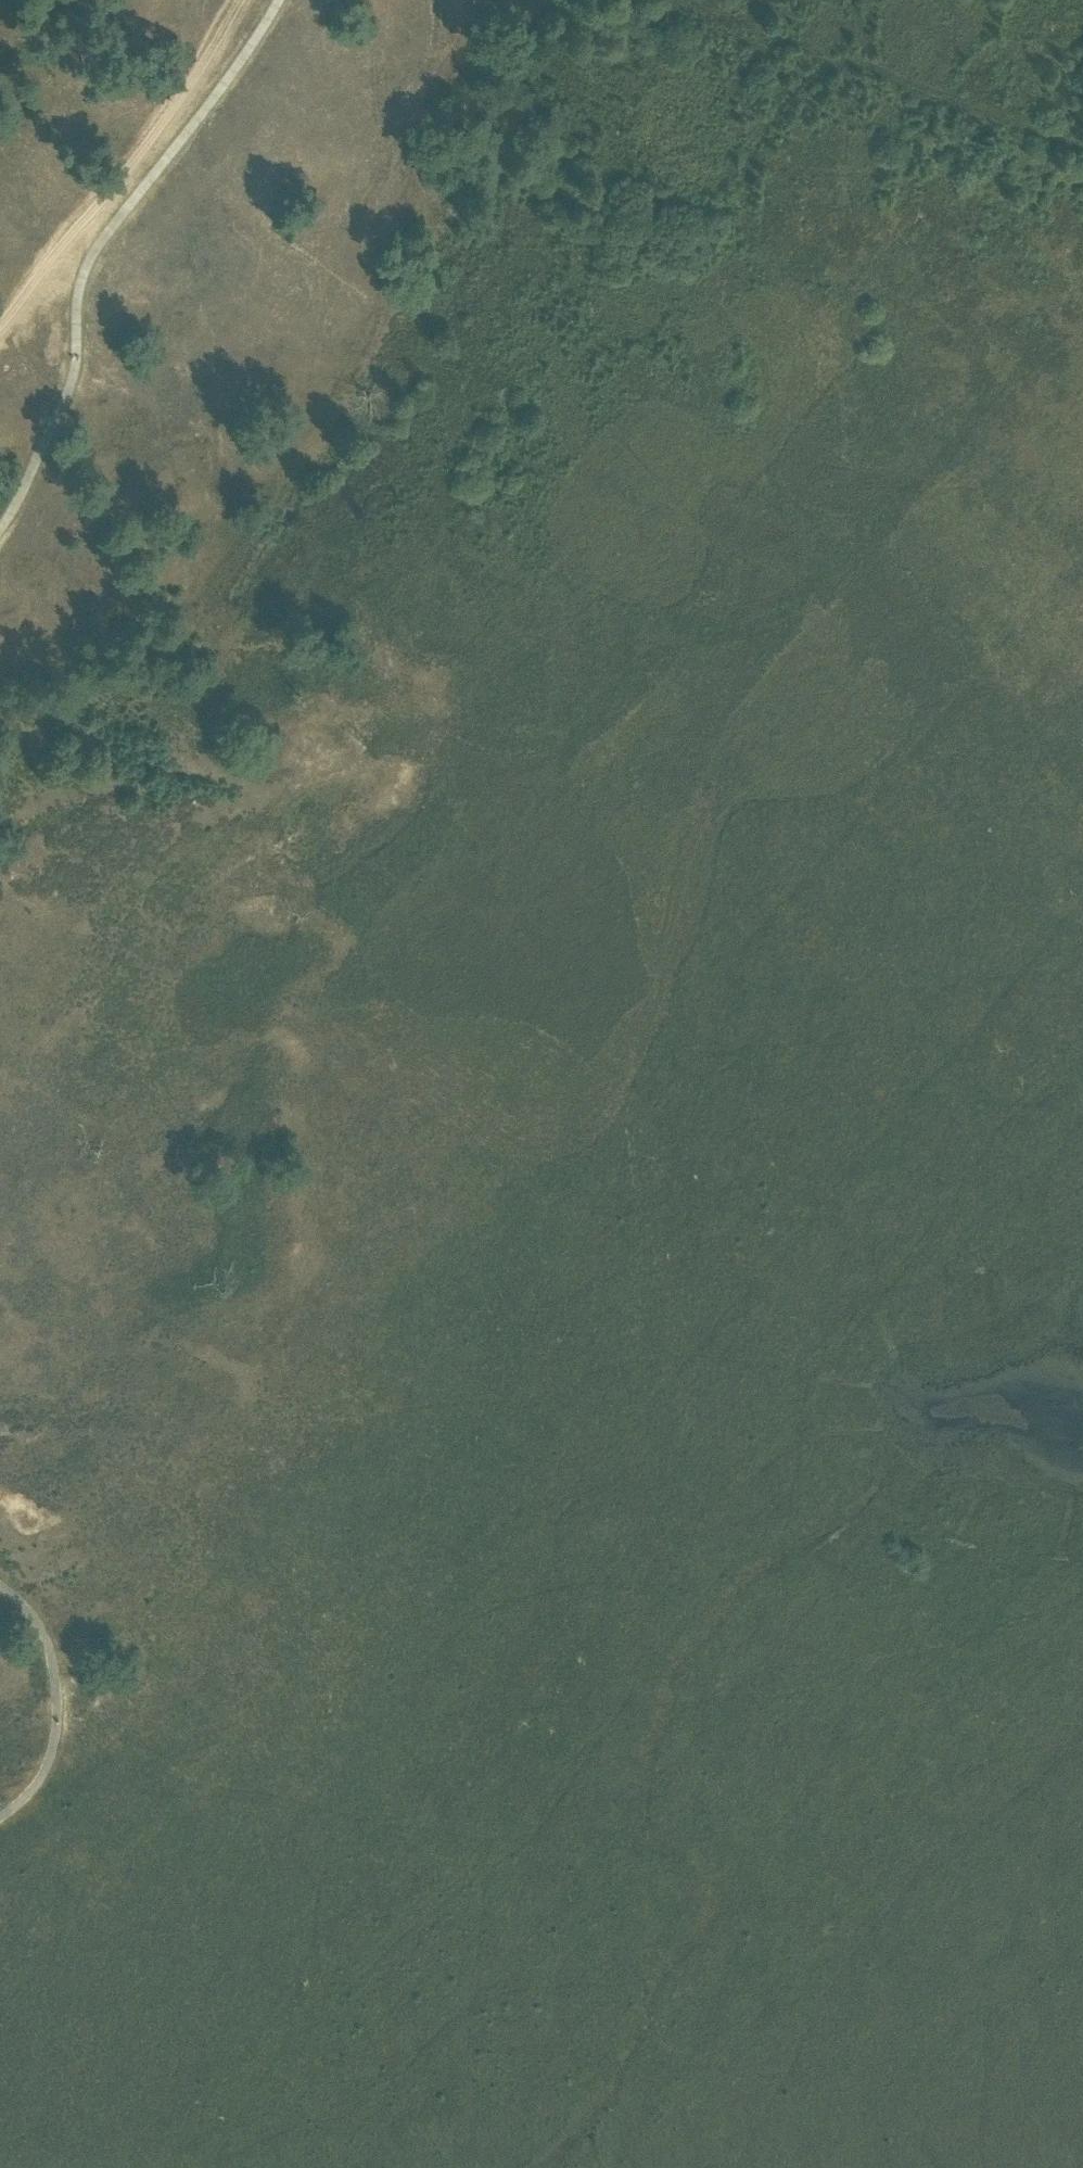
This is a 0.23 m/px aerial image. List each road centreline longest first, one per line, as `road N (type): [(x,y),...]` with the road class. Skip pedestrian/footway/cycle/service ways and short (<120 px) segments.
road 1 (track): [(232,0),(113,187),(0,328)]

